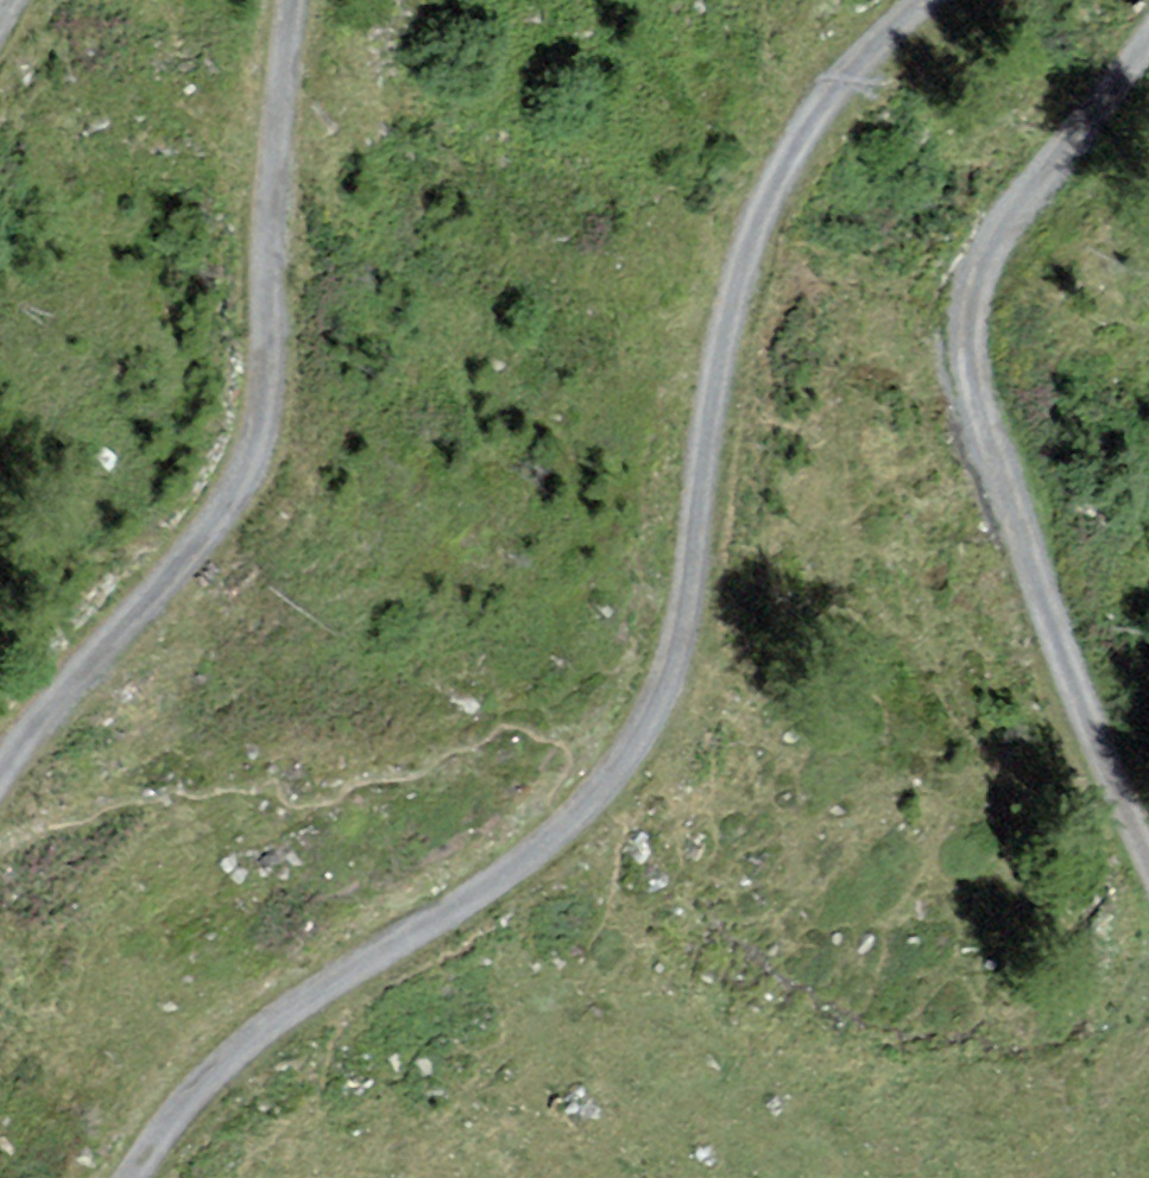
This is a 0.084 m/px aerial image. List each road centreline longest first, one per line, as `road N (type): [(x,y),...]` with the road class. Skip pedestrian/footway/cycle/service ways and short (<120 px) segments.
road 1 (track): [(948,0),(873,64),(761,273),(664,744),(557,857)]
road 2 (track): [(0,855),(284,463),(324,0)]
road 3 (track): [(1148,829),(1034,541),(980,328),(1053,170),(1148,72)]
road 4 (track): [(557,857),(238,1054),(144,1177)]

